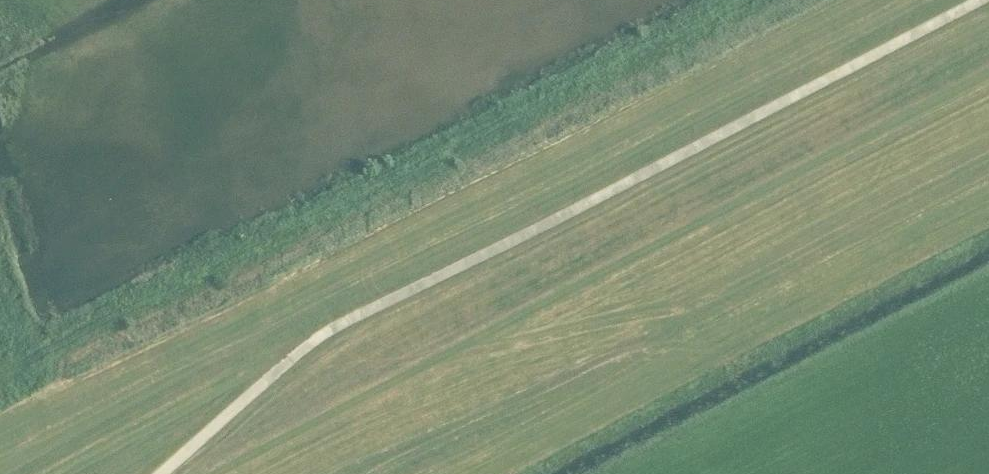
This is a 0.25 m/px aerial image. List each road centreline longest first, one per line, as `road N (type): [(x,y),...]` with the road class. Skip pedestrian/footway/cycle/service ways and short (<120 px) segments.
road 1 (track): [(209,473),(988,71)]
road 2 (track): [(50,473),(311,339)]
road 3 (track): [(670,305),(426,363)]

